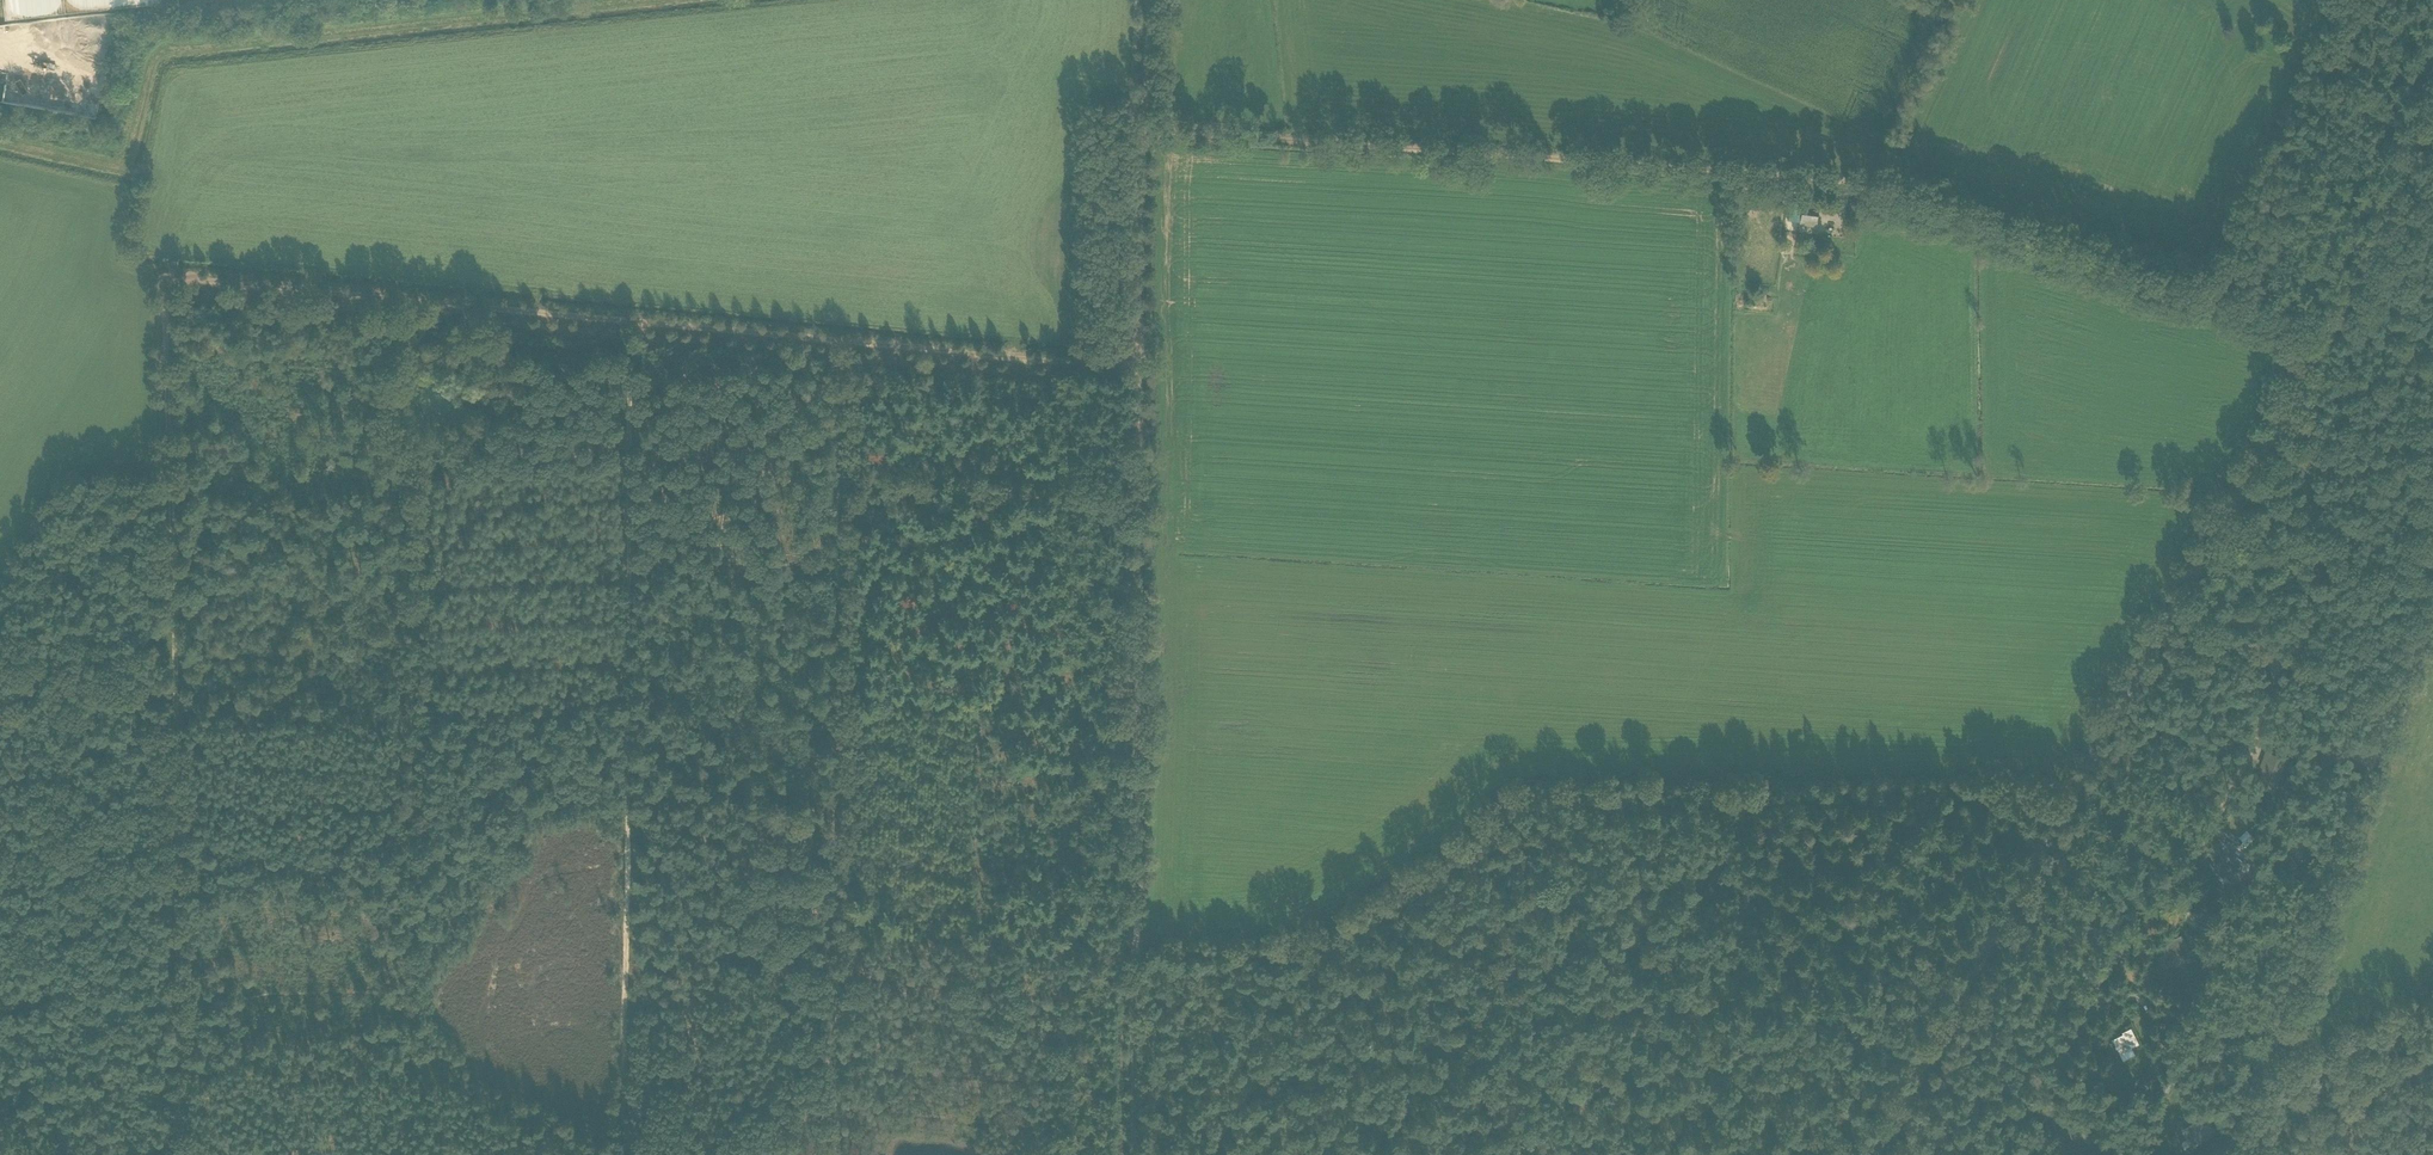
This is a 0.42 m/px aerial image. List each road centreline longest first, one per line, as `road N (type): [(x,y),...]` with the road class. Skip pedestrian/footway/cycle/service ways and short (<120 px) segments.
road 1 (track): [(2331,333),(1855,188),(1143,129)]
road 2 (track): [(413,298),(195,282),(169,306),(171,1121),(162,1138),(132,1154)]
road 3 (track): [(1929,808),(1862,844),(1733,981),(1577,1107),(1581,1115),(1691,1113),(1753,1088),(1773,1092),(1776,1102),(1753,1154)]
road 4 (track): [(833,1154),(840,490)]
road 5 (unclassified): [(2172,622),(2360,280),(2432,62)]
road 6 (unclassified): [(1870,1154),(2172,622)]
road 7 (track): [(2230,1154),(2389,717)]
road 8 (track): [(1133,962),(1137,512)]
road 9 (track): [(621,1154),(622,716)]
road 10 (track): [(840,339),(413,298)]
road 11 (track): [(622,716),(622,318)]
road 12 (track): [(1141,369),(840,339)]
road 13 (track): [(1141,369),(1143,129)]
road 14 (track): [(1131,1154),(1133,962)]
road 15 (track): [(840,490),(840,339)]
road 16 (track): [(2074,789),(1989,790),(1929,808)]
road 17 (track): [(1137,512),(1141,369)]
road 18 (track): [(1143,129),(1149,0)]

